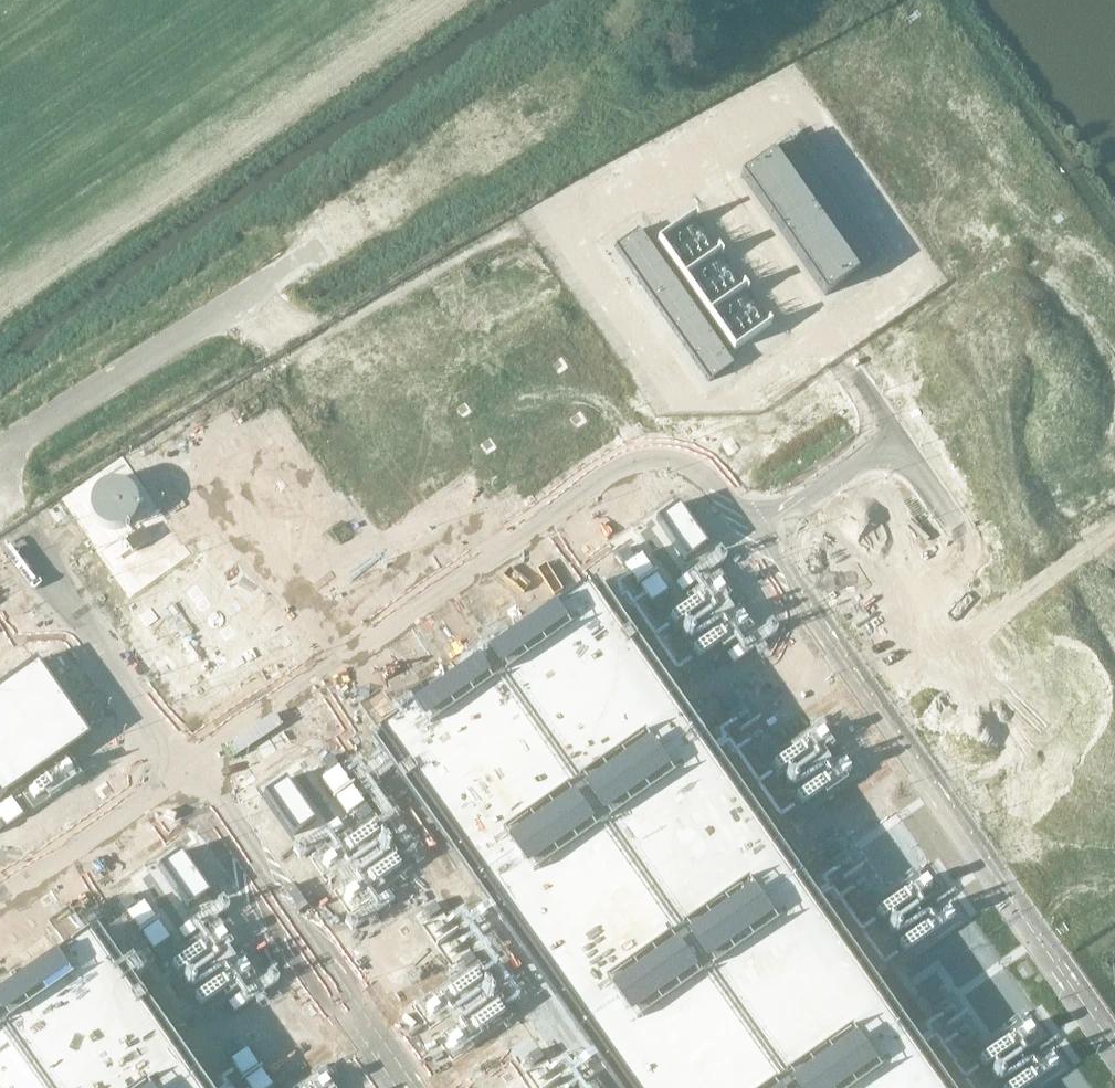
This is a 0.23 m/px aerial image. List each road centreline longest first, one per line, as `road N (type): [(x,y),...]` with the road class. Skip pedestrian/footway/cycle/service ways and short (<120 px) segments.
road 1 (unclassified): [(0,452),(360,224)]

